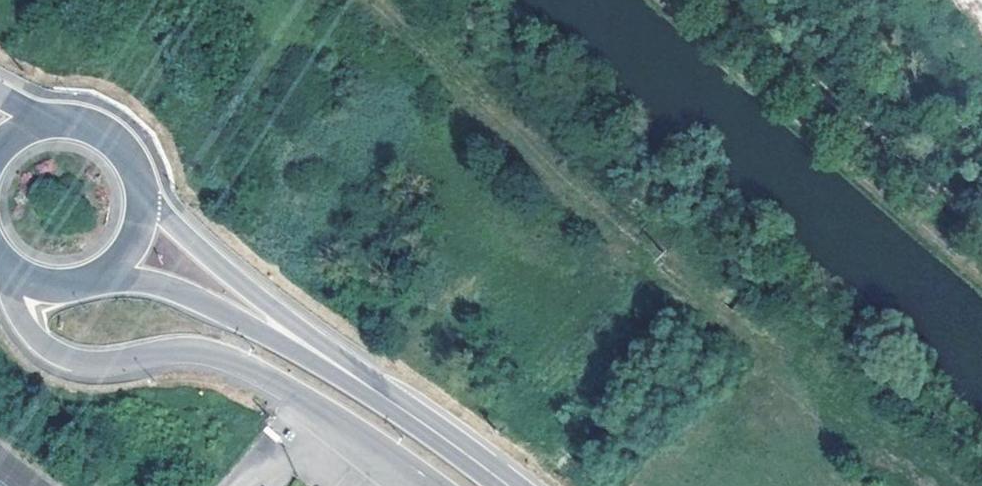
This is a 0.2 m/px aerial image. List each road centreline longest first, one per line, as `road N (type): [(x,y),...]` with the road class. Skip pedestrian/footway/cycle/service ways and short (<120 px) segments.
road 1 (unclassified): [(11,273),(26,332),(44,349),(104,367),(186,353),(221,357),(355,428),(438,485)]
road 2 (track): [(667,0),(981,276)]
road 3 (secondary): [(361,381),(146,197)]
road 4 (secondary): [(118,269),(361,381)]
road 5 (secondary): [(509,485),(361,381)]
road 6 (secondary): [(146,197),(134,162),(114,139),(53,122)]

